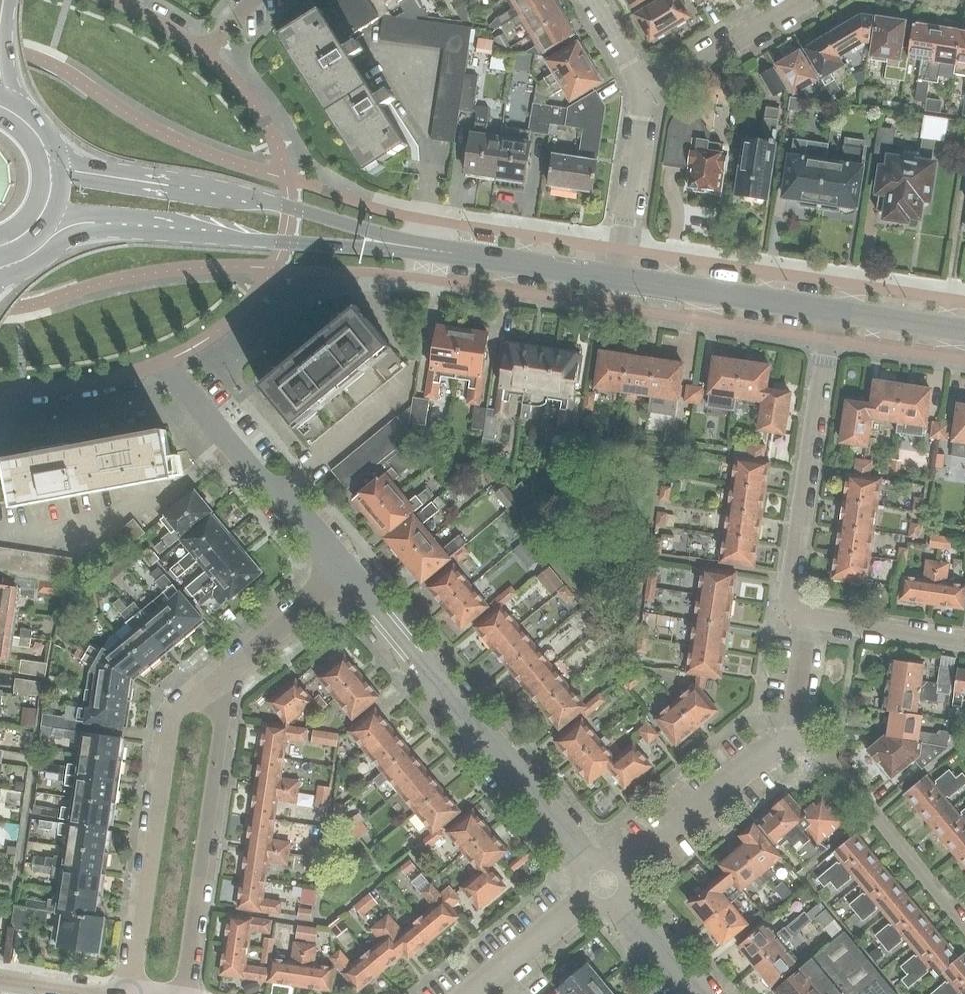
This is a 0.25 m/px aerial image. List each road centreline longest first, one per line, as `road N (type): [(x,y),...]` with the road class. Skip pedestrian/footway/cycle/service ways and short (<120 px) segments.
road 1 (tertiary): [(604,884),(345,572)]
road 2 (residential): [(233,664),(167,721),(128,993)]
road 3 (residential): [(185,993),(233,664)]
road 4 (residential): [(809,618),(790,601),(832,310)]
road 5 (secondary): [(116,230),(426,249)]
road 6 (residential): [(345,572),(162,362)]
road 7 (residential): [(790,740),(822,751),(964,931)]
road 8 (secondary): [(426,249),(288,206),(183,188)]
road 9 (residential): [(790,740),(763,752),(604,884)]
road 10 (secondary): [(832,310),(619,278)]
road 11 (secondary): [(619,278),(426,249)]
road 12 (residential): [(649,91),(619,278)]
road 13 (residential): [(649,91),(801,0)]
road 14 (residential): [(252,0),(203,53),(114,0)]
road 15 (residential): [(0,403),(4,390),(92,383),(162,362)]
road 16 (residential): [(604,884),(471,993)]
road 17 (residential): [(964,642),(809,618)]
road 18 (residential): [(233,664),(345,572)]
road 19 (tertiary): [(696,993),(604,884)]
road 20 (secondary): [(183,188),(81,162),(55,146)]
road 21 (secondary): [(964,330),(832,310)]
road 22 (residential): [(790,740),(809,618)]
road 23 (secondary): [(183,188),(61,172)]

